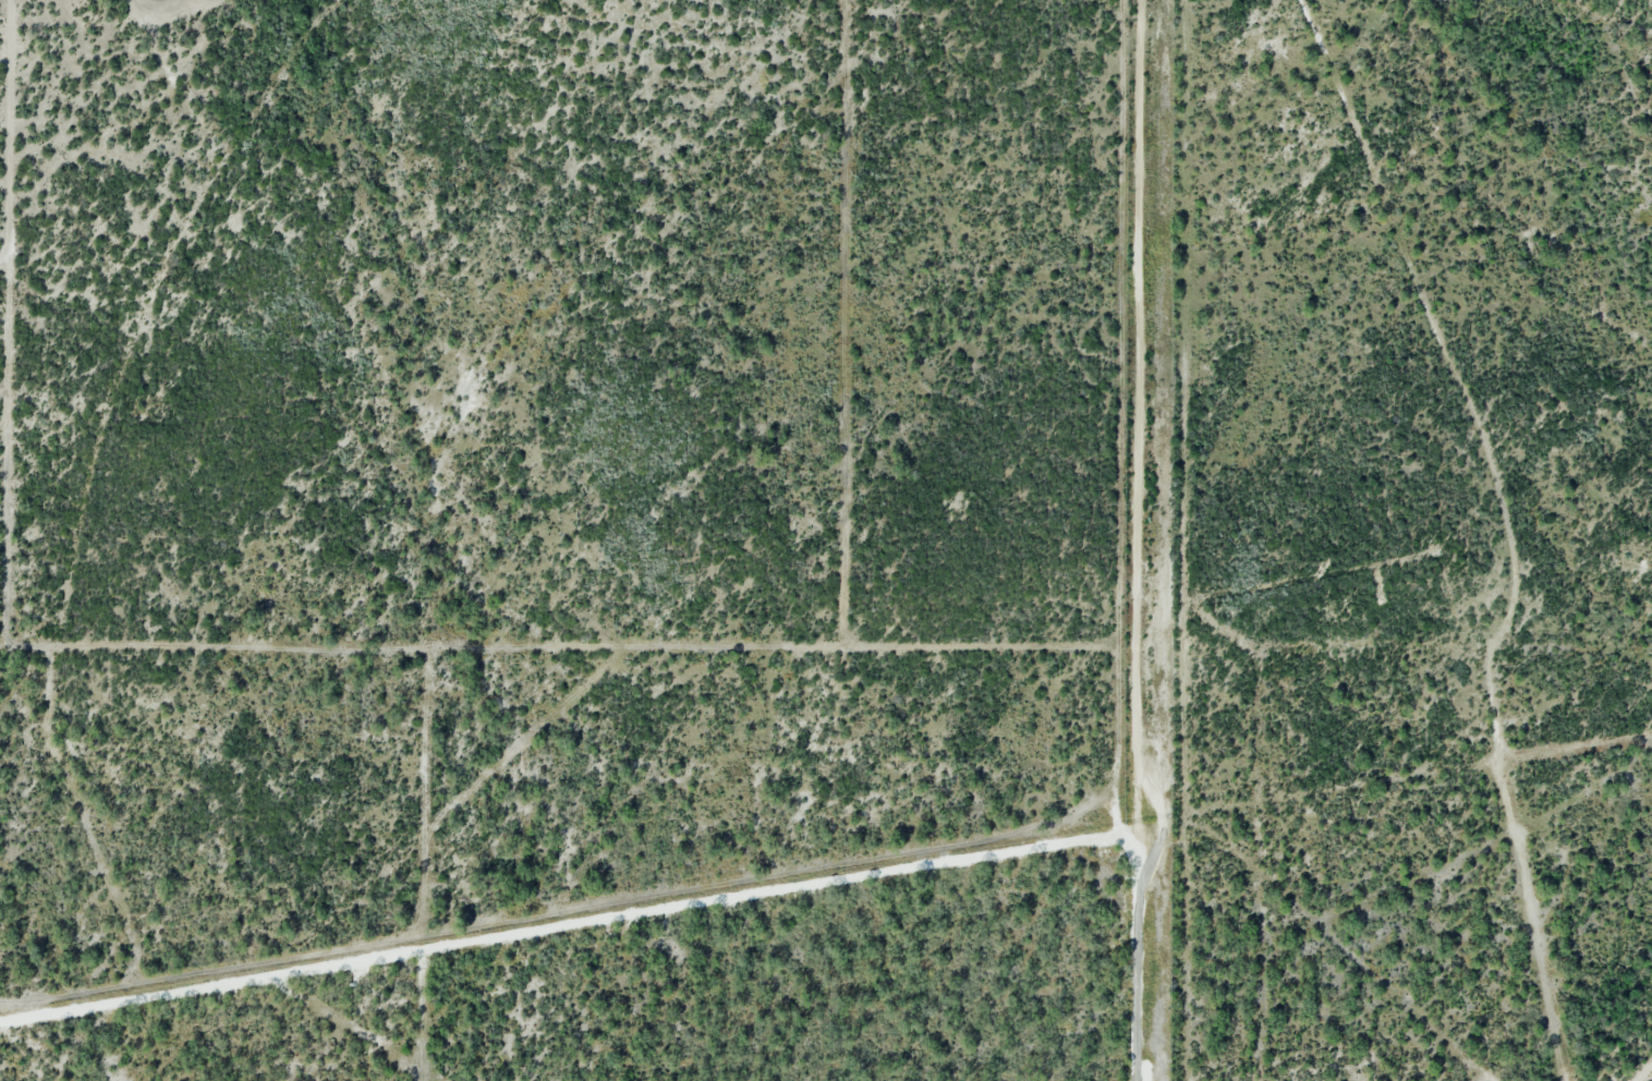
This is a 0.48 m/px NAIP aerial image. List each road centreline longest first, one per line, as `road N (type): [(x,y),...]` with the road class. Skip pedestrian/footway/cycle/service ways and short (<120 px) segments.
road 1 (track): [(0,1028),(1139,835),(1139,1080)]

